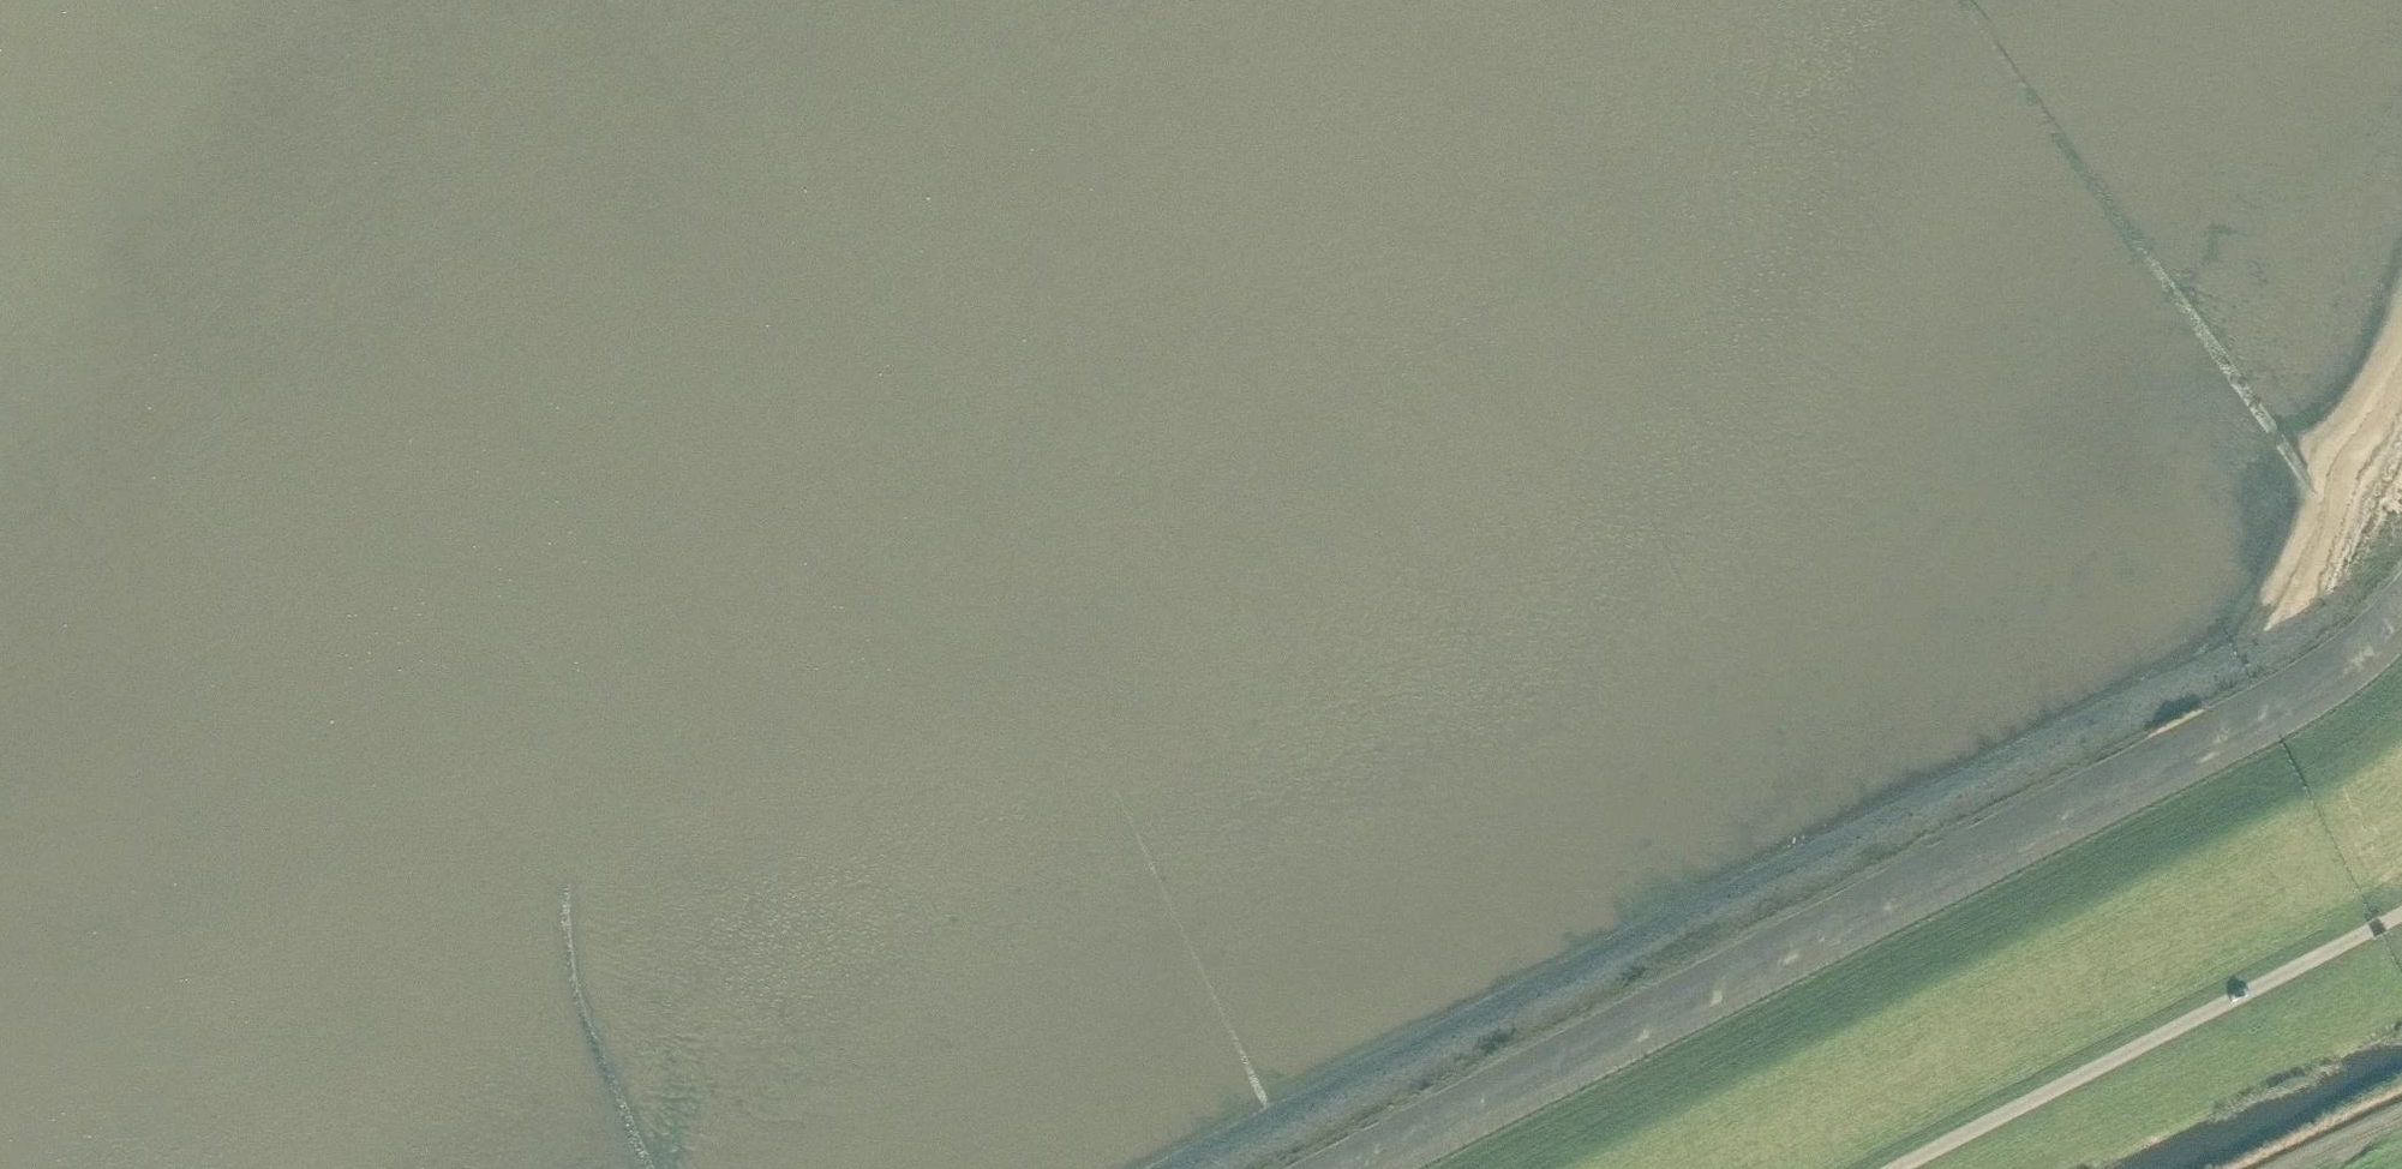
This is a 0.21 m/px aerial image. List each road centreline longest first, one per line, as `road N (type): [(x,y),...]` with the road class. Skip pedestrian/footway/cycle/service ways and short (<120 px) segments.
road 1 (unclassified): [(1895,1168),(2401,914)]

